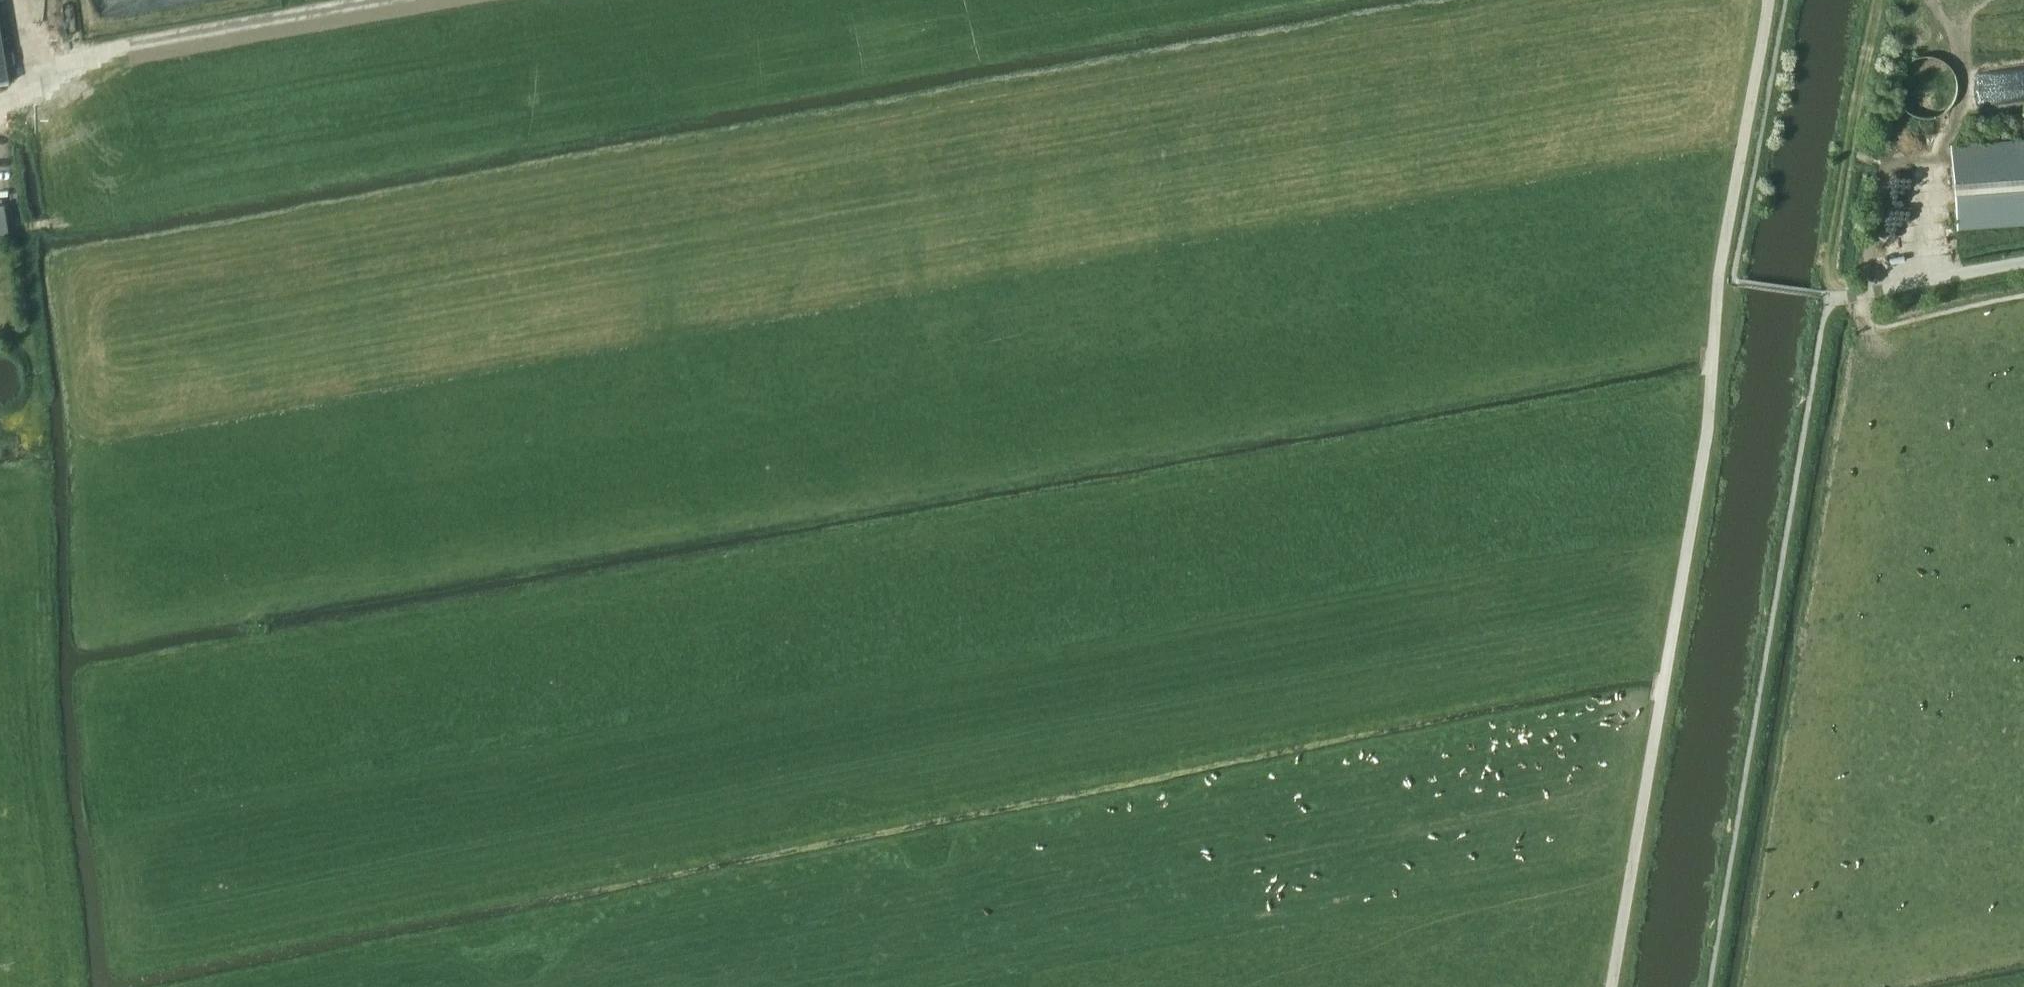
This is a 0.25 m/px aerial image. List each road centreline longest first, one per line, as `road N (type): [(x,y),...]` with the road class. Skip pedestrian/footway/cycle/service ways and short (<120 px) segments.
road 1 (track): [(1829,298),(1850,137),(1879,0)]
road 2 (unclassified): [(1829,298),(2023,267)]

